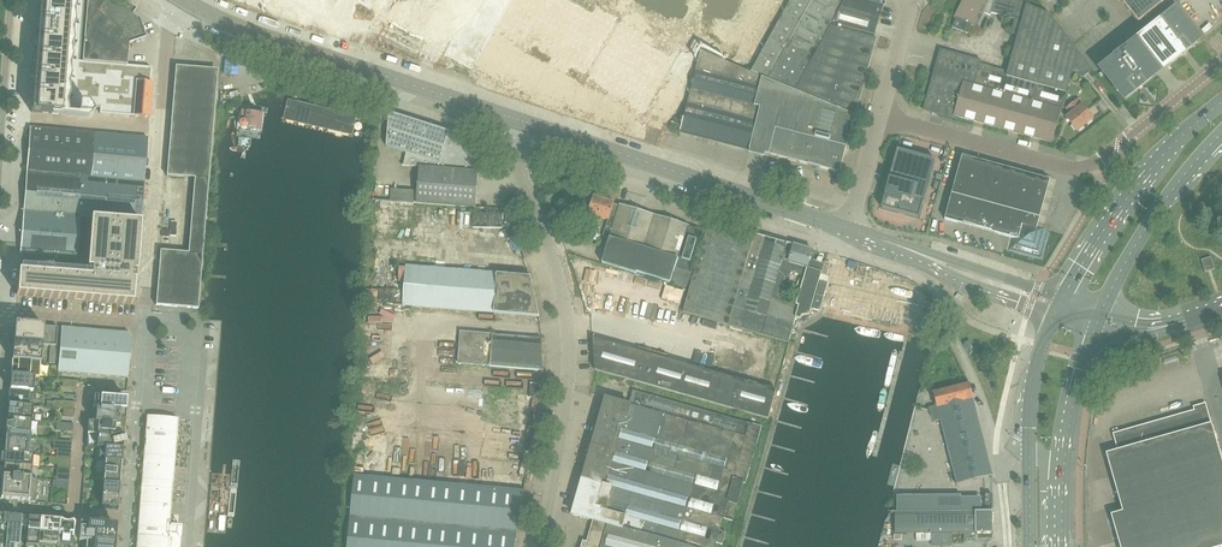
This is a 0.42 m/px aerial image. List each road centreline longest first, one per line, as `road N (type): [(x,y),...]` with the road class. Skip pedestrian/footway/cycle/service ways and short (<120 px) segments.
road 1 (unclassified): [(543,546),(572,356),(560,271),(516,169),(528,123)]
road 2 (unclassified): [(1221,63),(1085,165),(880,117)]
road 3 (tertiary): [(528,123),(254,31),(188,0)]
road 4 (tertiary): [(847,228),(528,123)]
road 5 (primary): [(1221,101),(1158,160),(1063,297)]
road 6 (primary): [(1103,309),(1141,231),(1214,142)]
road 7 (residential): [(2,312),(17,122)]
road 8 (residential): [(144,309),(160,133)]
road 9 (tertiary): [(1063,297),(903,247)]
road 10 (primary): [(1058,492),(1066,419),(1094,330)]
road 11 (tertiary): [(903,247),(959,281),(1054,315)]
road 12 (residential): [(144,309),(194,313),(193,333),(201,333),(195,410)]
road 13 (residential): [(160,133),(17,122)]
road 14 (residential): [(143,323),(2,312)]
road 15 (unclassified): [(952,337),(1002,466)]
road 16 (residential): [(184,546),(195,410)]
road 17 (residential): [(160,133),(171,16),(181,0)]
road 18 (primary): [(1054,315),(1032,386),(1029,447)]
road 19 (unclassified): [(1094,330),(1158,335),(1221,314)]
road 20 (tertiary): [(0,130),(11,0)]
road 21 (residential): [(128,516),(0,507)]
road 22 (unclassified): [(880,117),(916,0)]
road 23 (residential): [(17,122),(26,0)]
road 24 (unclassified): [(1221,306),(1136,320),(1103,309)]

